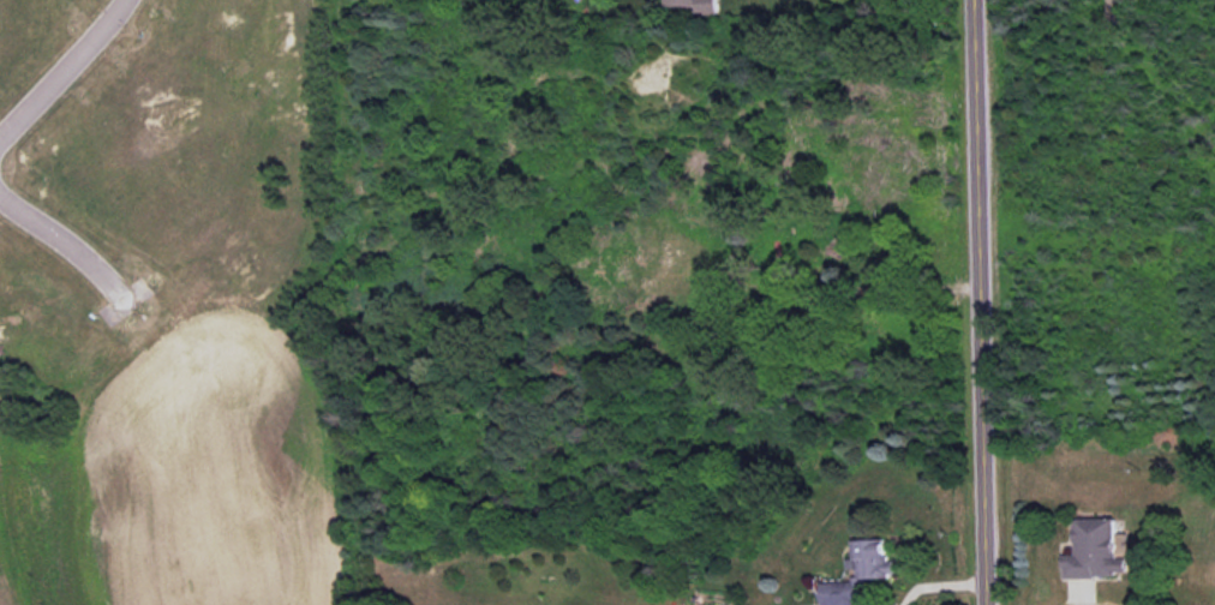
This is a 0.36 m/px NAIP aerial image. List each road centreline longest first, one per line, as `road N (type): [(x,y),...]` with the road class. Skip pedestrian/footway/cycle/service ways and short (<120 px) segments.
road 1 (tertiary): [(983,604),(973,0)]
road 2 (residential): [(124,0),(0,139)]
road 3 (residential): [(0,197),(70,242),(126,307)]

